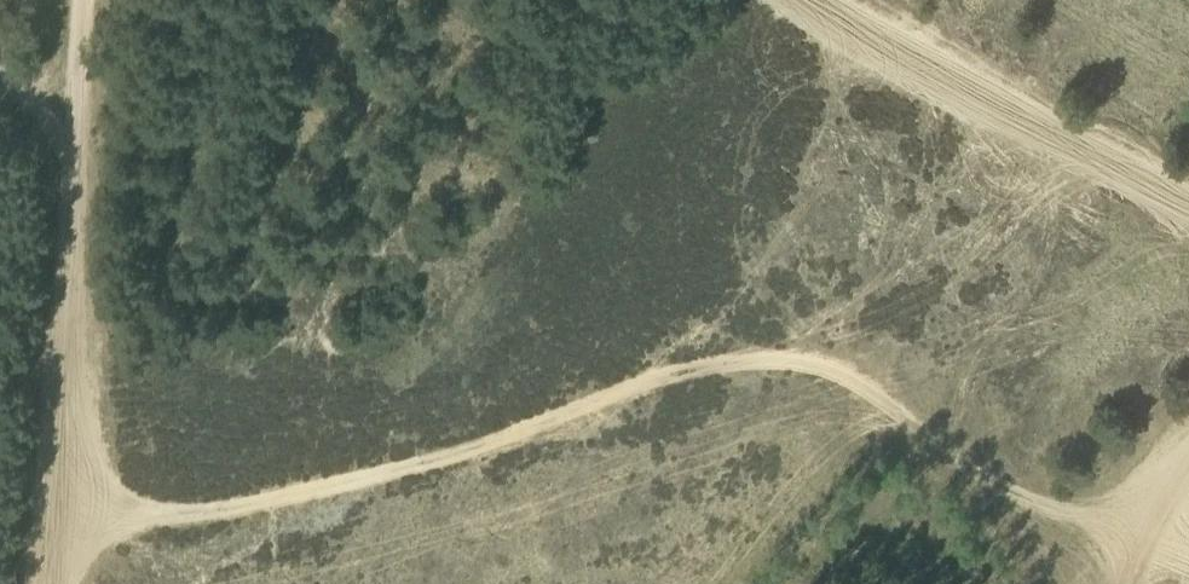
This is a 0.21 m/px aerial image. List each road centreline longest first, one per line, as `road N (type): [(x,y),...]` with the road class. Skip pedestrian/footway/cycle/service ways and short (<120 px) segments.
road 1 (track): [(1188,461),(1148,515),(1023,501),(798,361),(680,371),(493,440),(302,493),(131,517),(52,511)]
road 2 (track): [(47,583),(82,0)]
road 3 (track): [(809,0),(1188,212)]

